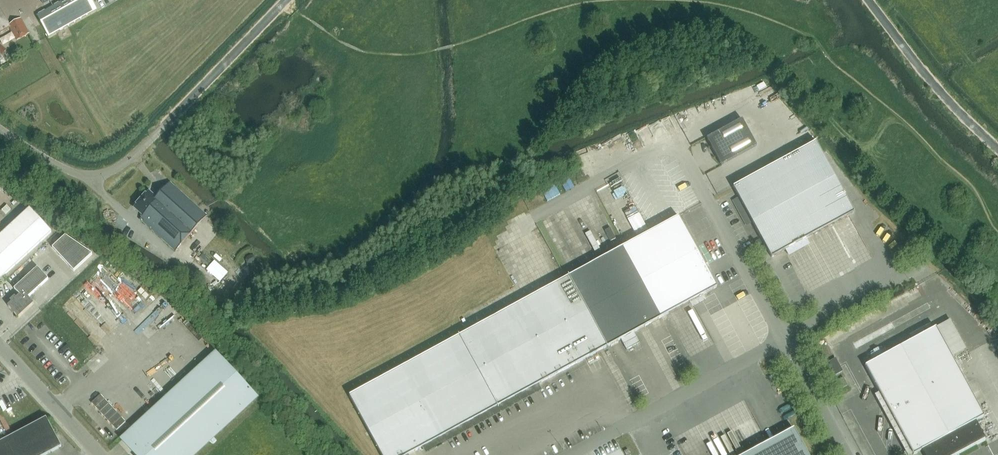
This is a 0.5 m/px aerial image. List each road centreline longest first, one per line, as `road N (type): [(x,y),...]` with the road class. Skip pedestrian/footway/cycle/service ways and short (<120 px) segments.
road 1 (unclassified): [(785,337),(676,141),(540,214)]
road 2 (unclassified): [(287,0),(114,169),(65,169),(0,128)]
road 3 (unclassified): [(570,454),(785,337)]
road 4 (unclassified): [(997,148),(869,0)]
road 5 (unclassified): [(100,454),(0,347)]
road 6 (unclassified): [(785,337),(914,269)]
road 7 (unclassified): [(847,454),(785,337)]

